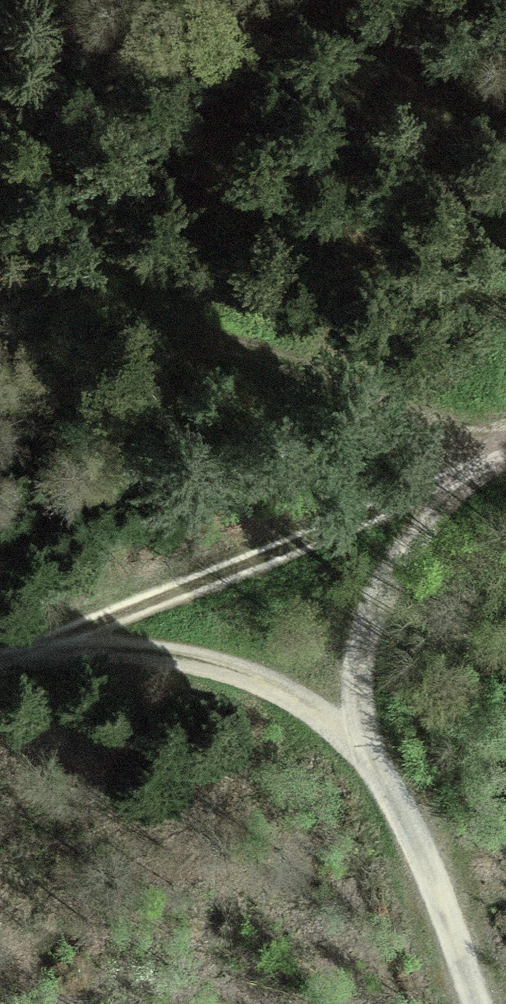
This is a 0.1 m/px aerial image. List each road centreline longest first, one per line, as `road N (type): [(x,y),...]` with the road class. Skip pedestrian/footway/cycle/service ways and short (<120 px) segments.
road 1 (track): [(505,463),(428,496),(344,637),(357,749),(434,862),(488,1003)]
road 2 (track): [(428,496),(0,663)]
road 3 (track): [(428,496),(0,371)]
road 4 (track): [(357,749),(202,670),(94,656),(12,659)]
road 5 (track): [(505,932),(292,1003)]
road 6 (track): [(505,318),(428,496)]

